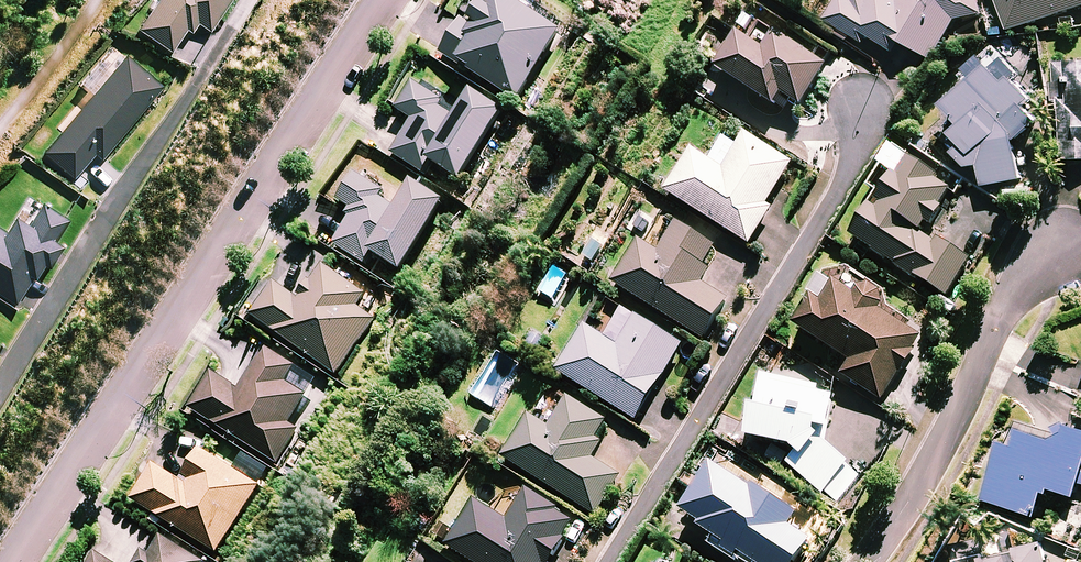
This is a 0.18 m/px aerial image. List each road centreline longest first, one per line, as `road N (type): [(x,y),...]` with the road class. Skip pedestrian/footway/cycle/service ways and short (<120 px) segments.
road 1 (residential): [(390,0),(14,561)]
road 2 (residential): [(860,105),(847,177),(606,561)]
road 3 (residential): [(0,386),(211,60)]
road 4 (residential): [(1065,250),(999,315),(948,429),(864,561)]

